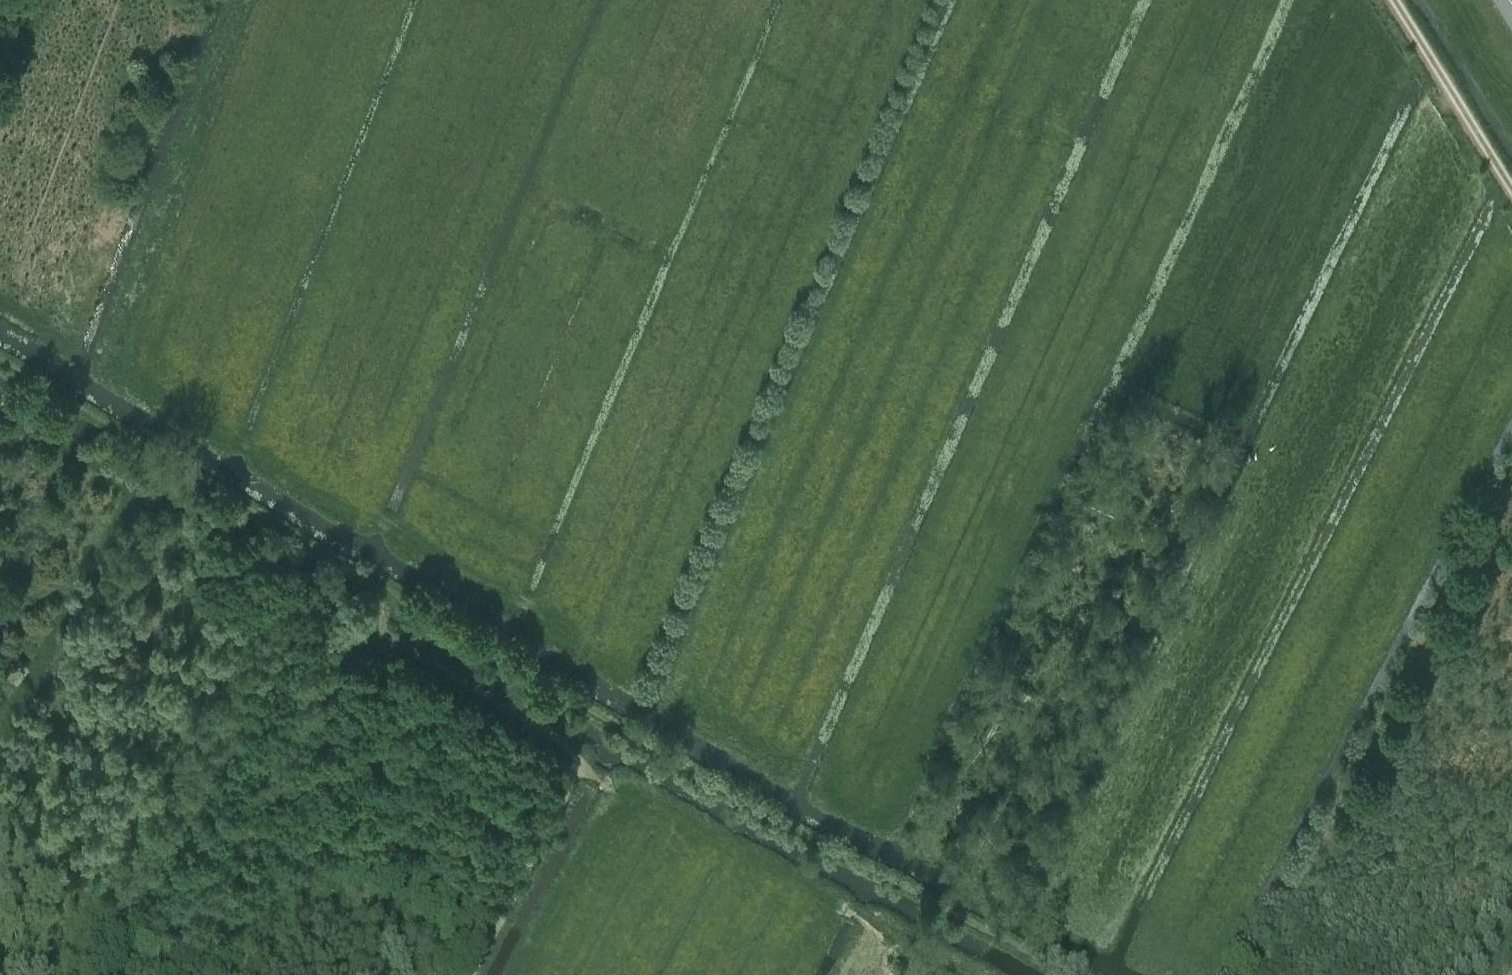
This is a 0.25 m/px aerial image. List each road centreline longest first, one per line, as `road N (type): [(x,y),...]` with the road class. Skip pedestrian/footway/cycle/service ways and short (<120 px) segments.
road 1 (track): [(626,793),(584,771),(568,745),(508,706),(382,633),(386,588)]
road 2 (track): [(1394,0),(1511,190)]

